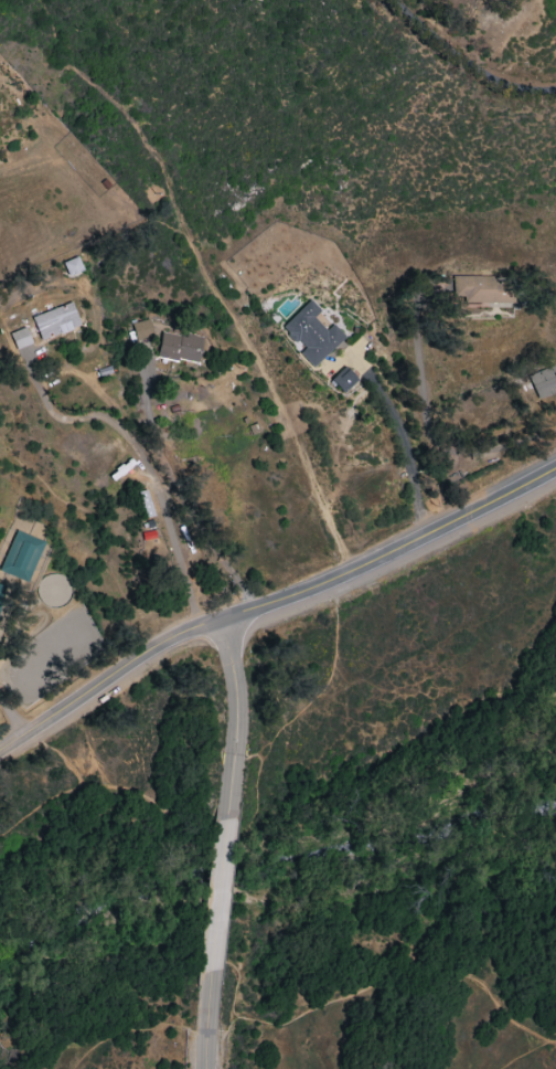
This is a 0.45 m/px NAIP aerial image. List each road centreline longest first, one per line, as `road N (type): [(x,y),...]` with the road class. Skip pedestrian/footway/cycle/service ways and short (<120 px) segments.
road 1 (tertiary): [(555,469),(330,581),(159,645),(0,751)]

